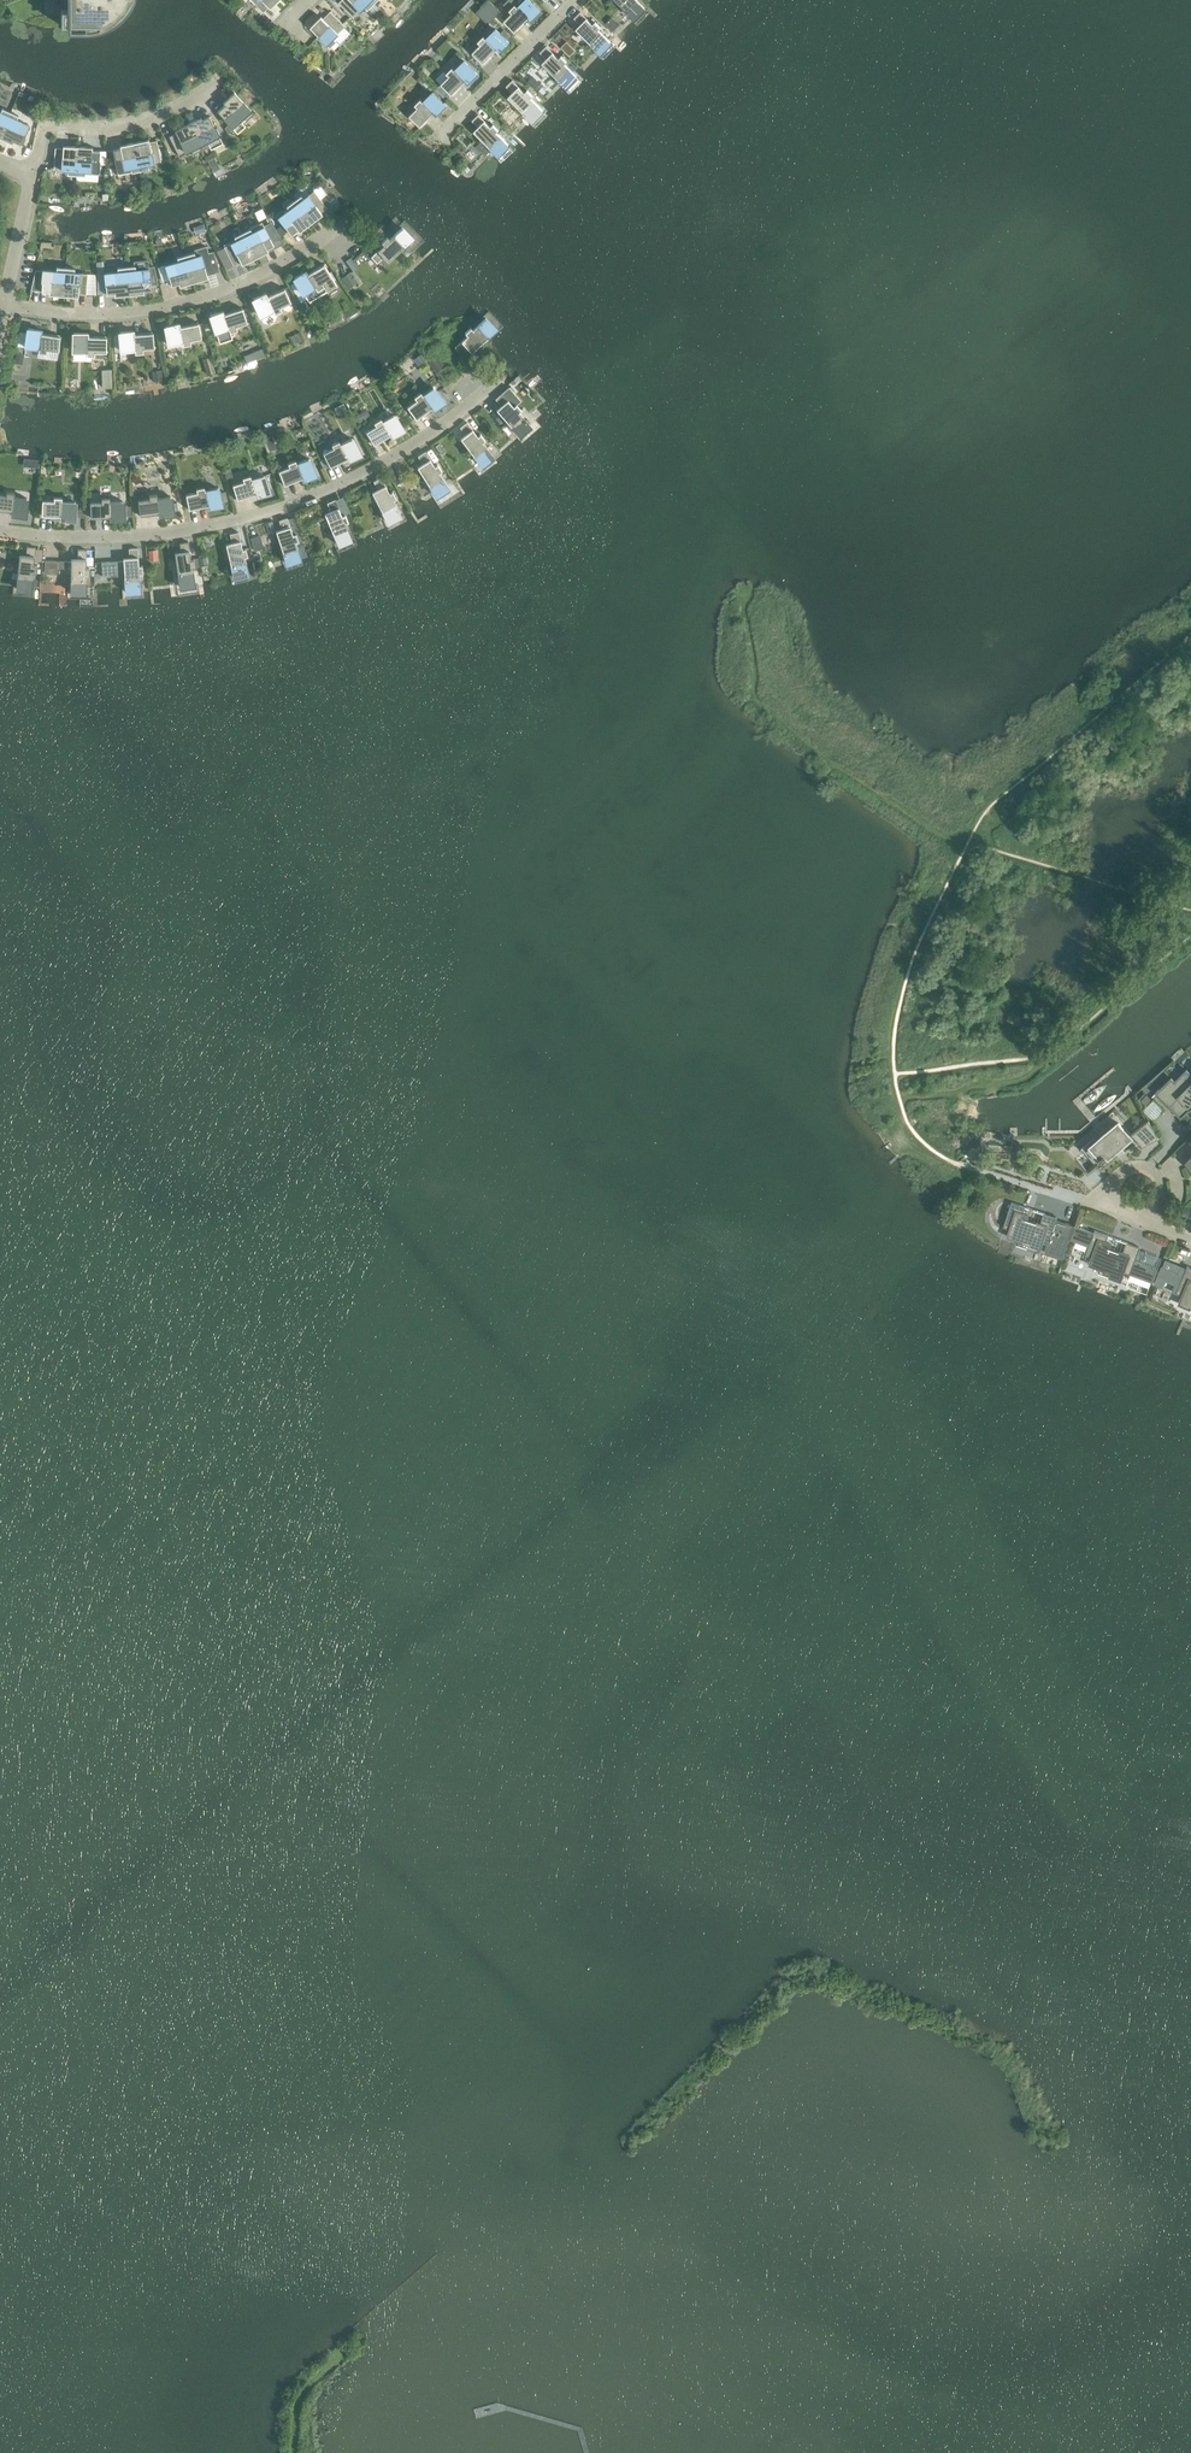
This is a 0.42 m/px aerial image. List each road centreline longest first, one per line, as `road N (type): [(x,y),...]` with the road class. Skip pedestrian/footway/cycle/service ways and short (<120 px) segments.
road 1 (residential): [(16,534),(144,537),(269,511),(429,435),(496,381)]
road 2 (residential): [(3,305),(108,314),(177,302),(256,282),(347,220)]
road 3 (residential): [(32,175),(42,138),(52,130),(139,126),(217,83)]
road 4 (residential): [(434,127),(442,128),(573,0)]
road 5 (residential): [(3,305),(32,175)]
road 6 (residential): [(1101,1205),(1122,1171),(1145,1167),(1163,1190),(1149,1226)]

